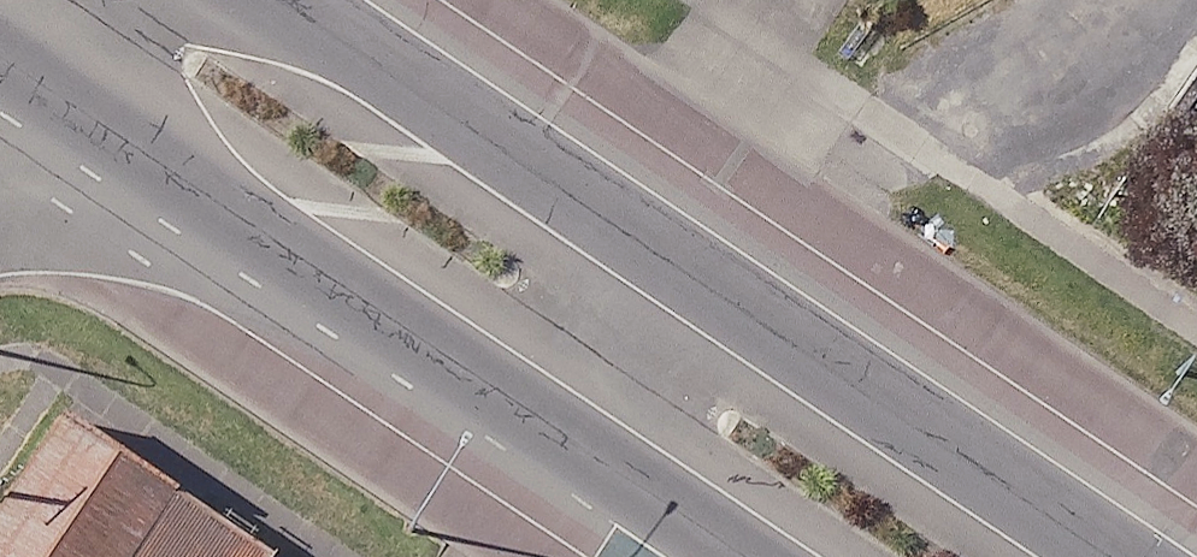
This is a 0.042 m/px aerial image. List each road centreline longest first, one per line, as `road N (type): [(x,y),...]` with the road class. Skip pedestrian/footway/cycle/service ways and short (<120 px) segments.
road 1 (secondary): [(564,440),(4,53)]
road 2 (secondary): [(688,267),(1123,556)]
road 3 (secondary): [(283,0),(688,267)]
road 4 (secondary): [(564,440),(688,267)]
road 5 (secondary): [(739,556),(564,440)]

